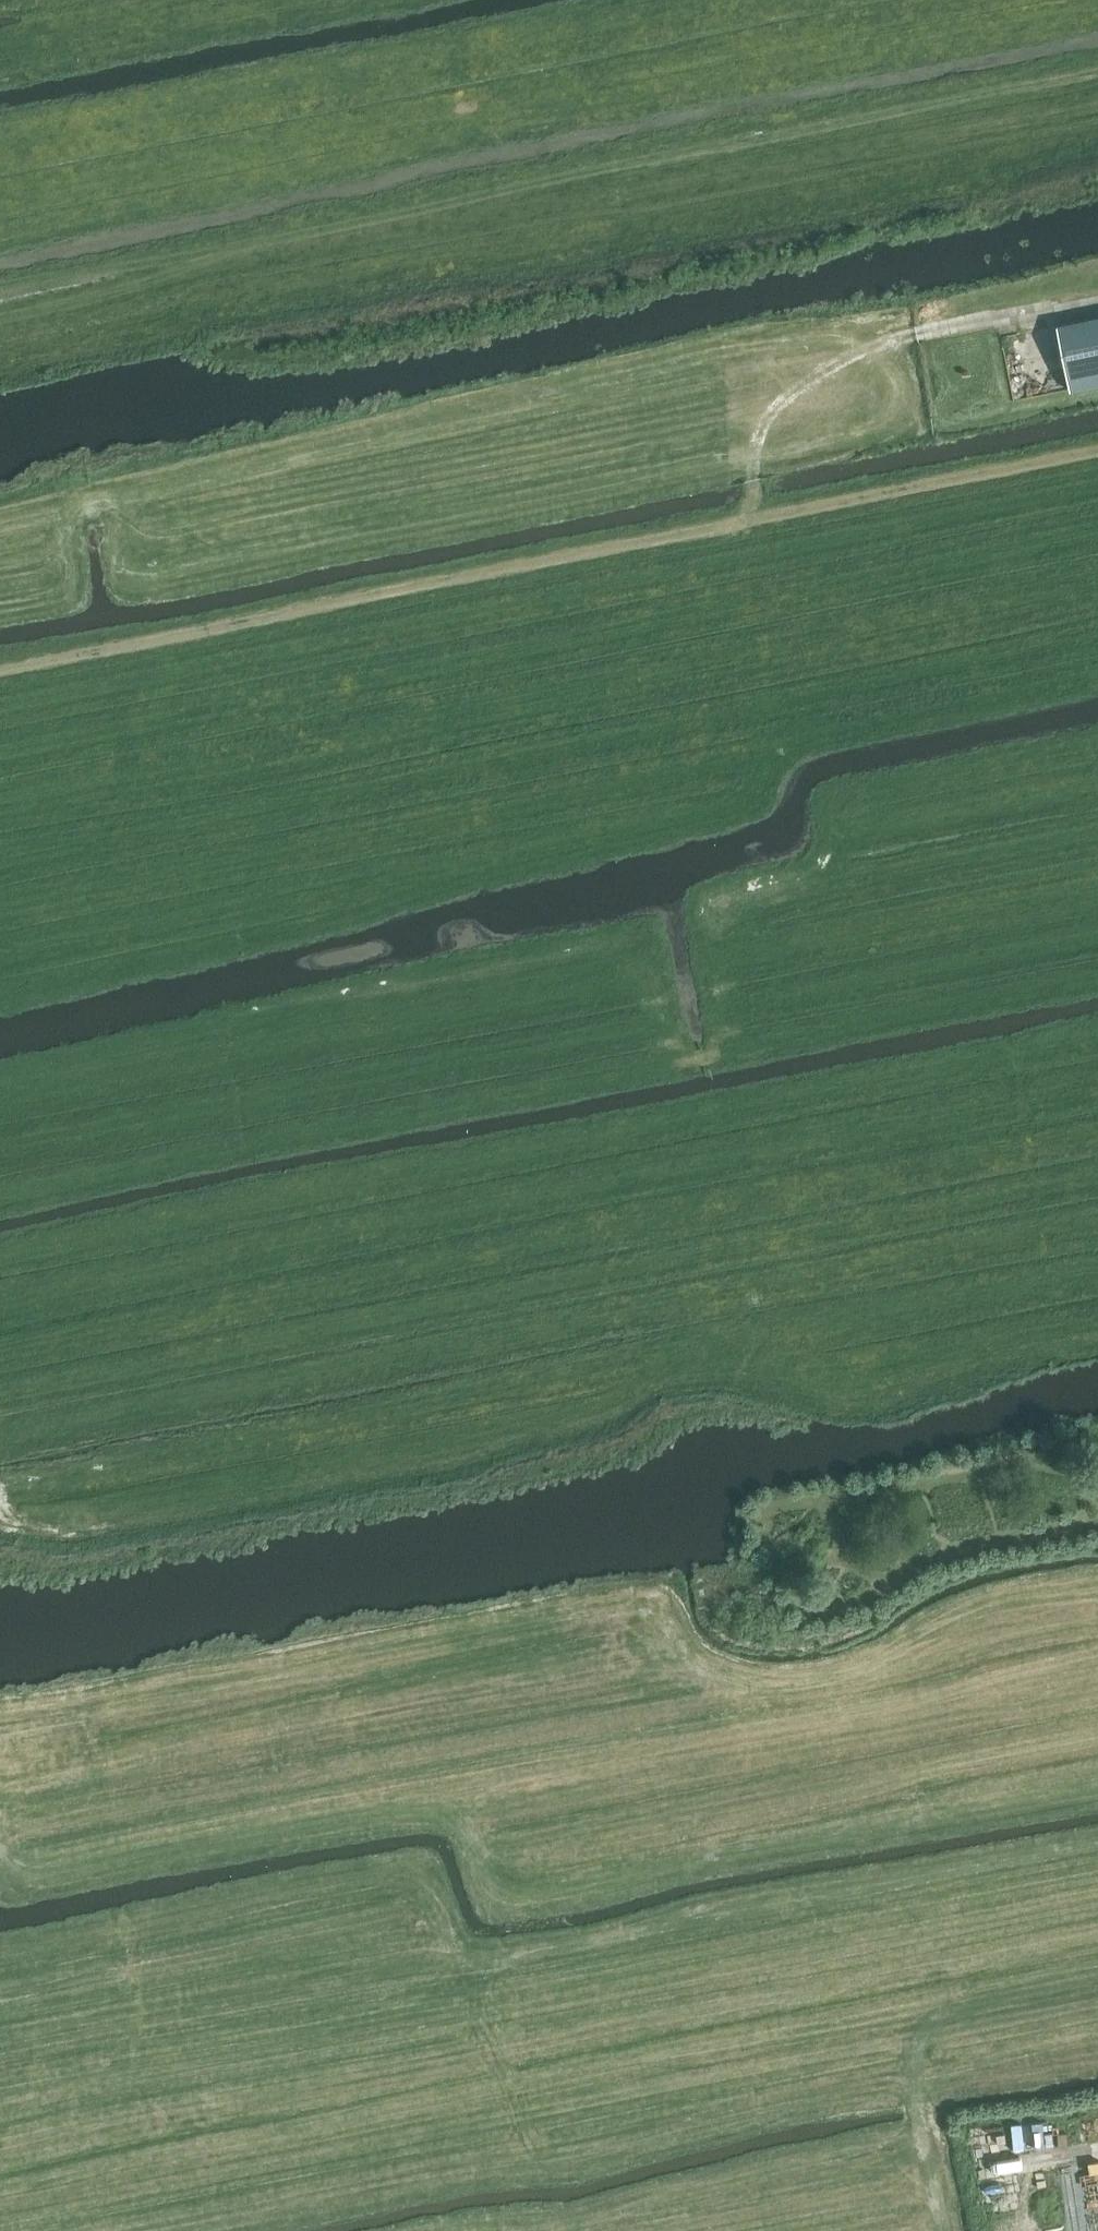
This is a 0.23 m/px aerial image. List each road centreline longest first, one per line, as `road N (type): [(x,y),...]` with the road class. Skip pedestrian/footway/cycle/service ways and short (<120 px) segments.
road 1 (track): [(748,525),(768,403),(913,335),(1097,303)]

